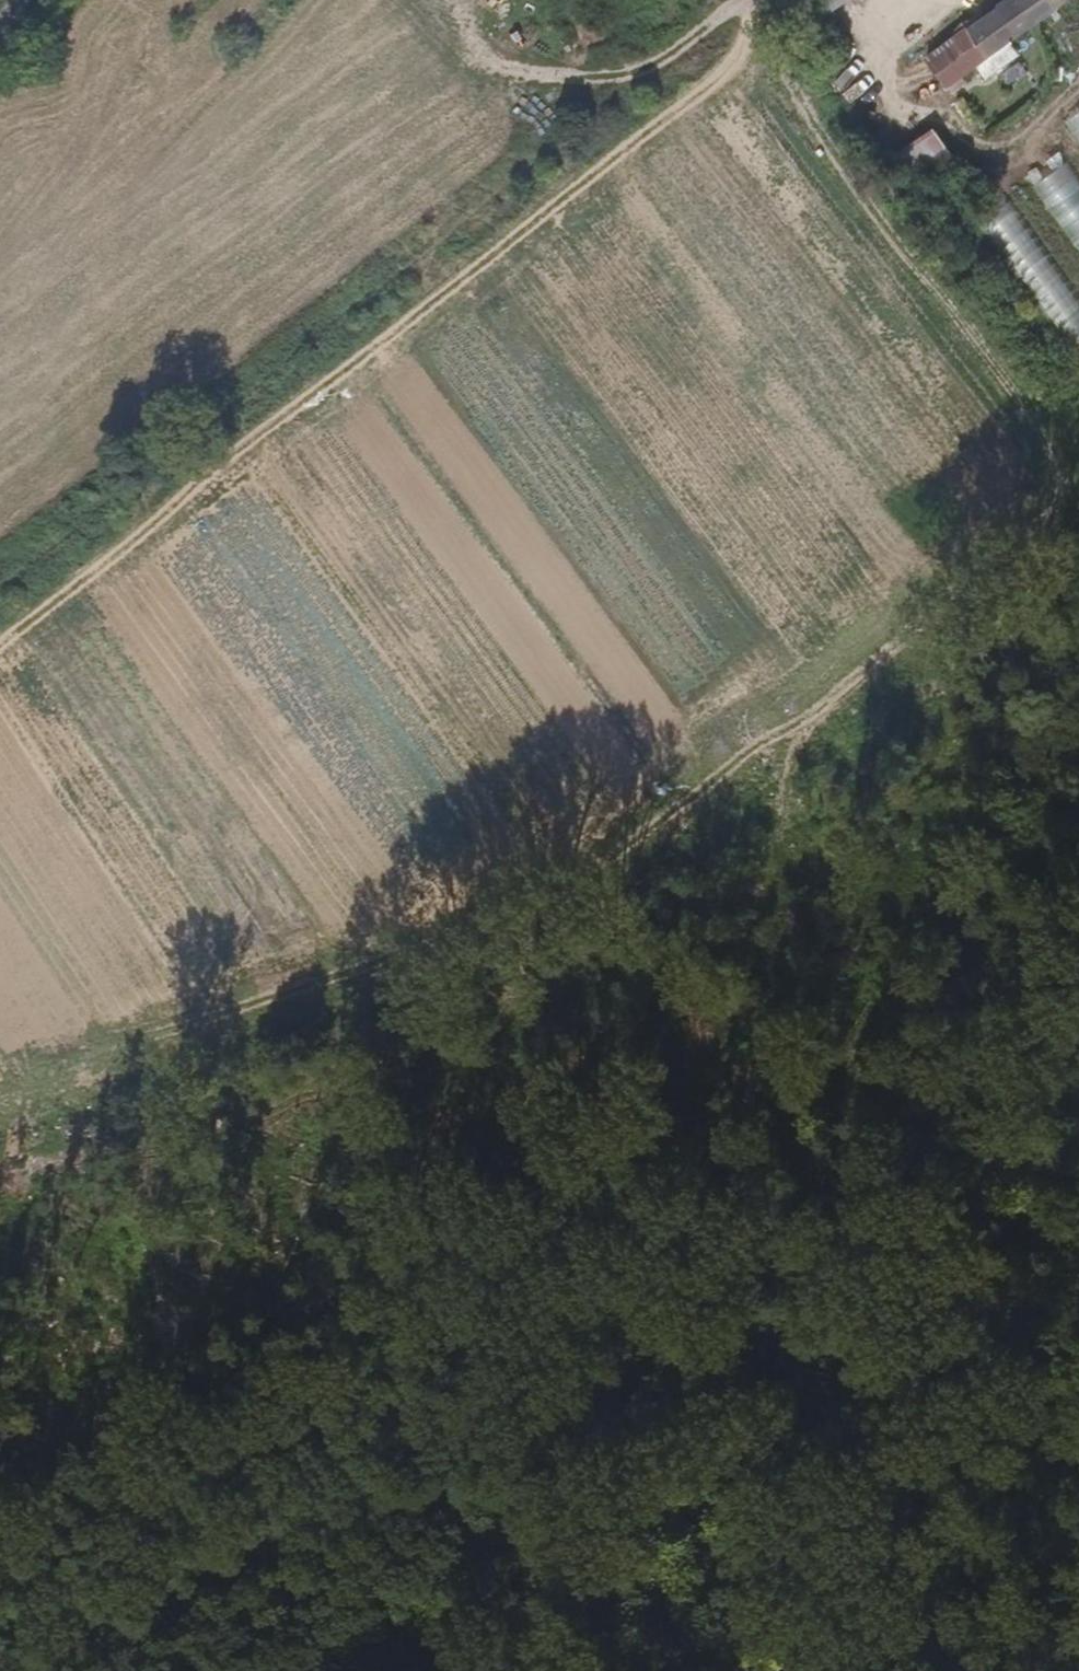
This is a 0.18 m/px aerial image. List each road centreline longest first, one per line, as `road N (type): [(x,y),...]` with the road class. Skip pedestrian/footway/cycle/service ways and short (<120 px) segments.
road 1 (track): [(0,578),(752,0)]
road 2 (track): [(141,1670),(237,1617),(357,1606),(436,1620),(507,1670)]

